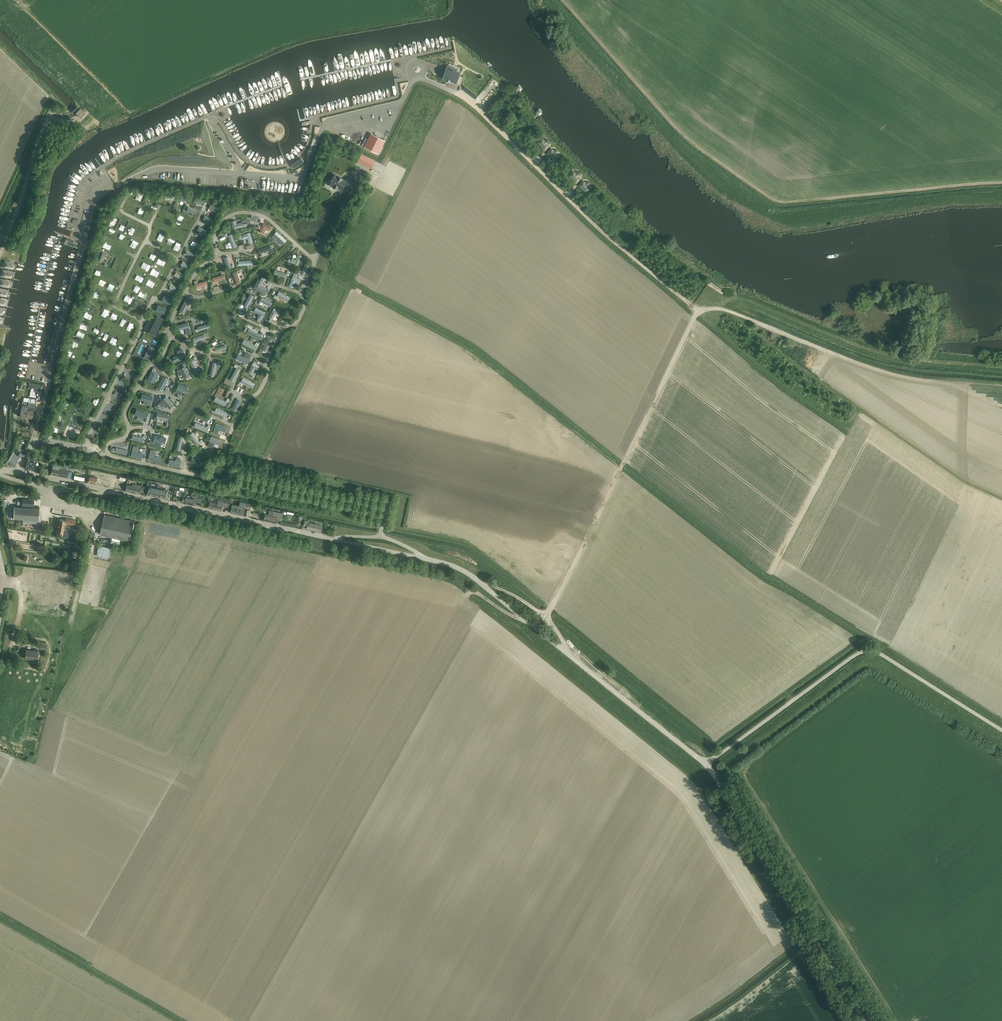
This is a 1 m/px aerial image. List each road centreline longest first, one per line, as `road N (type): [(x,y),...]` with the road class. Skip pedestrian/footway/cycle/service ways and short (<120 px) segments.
road 1 (unclassified): [(18,473),(97,198),(162,168),(304,175)]
road 2 (unclassified): [(705,764),(463,571),(299,532)]
road 3 (track): [(696,316),(470,103),(421,77)]
road 4 (unclassified): [(1001,731),(868,651),(705,764)]
road 5 (track): [(696,316),(543,612)]
road 6 (unclassified): [(865,1020),(705,764)]
road 7 (track): [(1001,385),(909,378),(720,308)]
road 8 (residential): [(299,532),(18,473)]
road 9 (unclassified): [(414,77),(400,103),(326,122),(304,175)]

